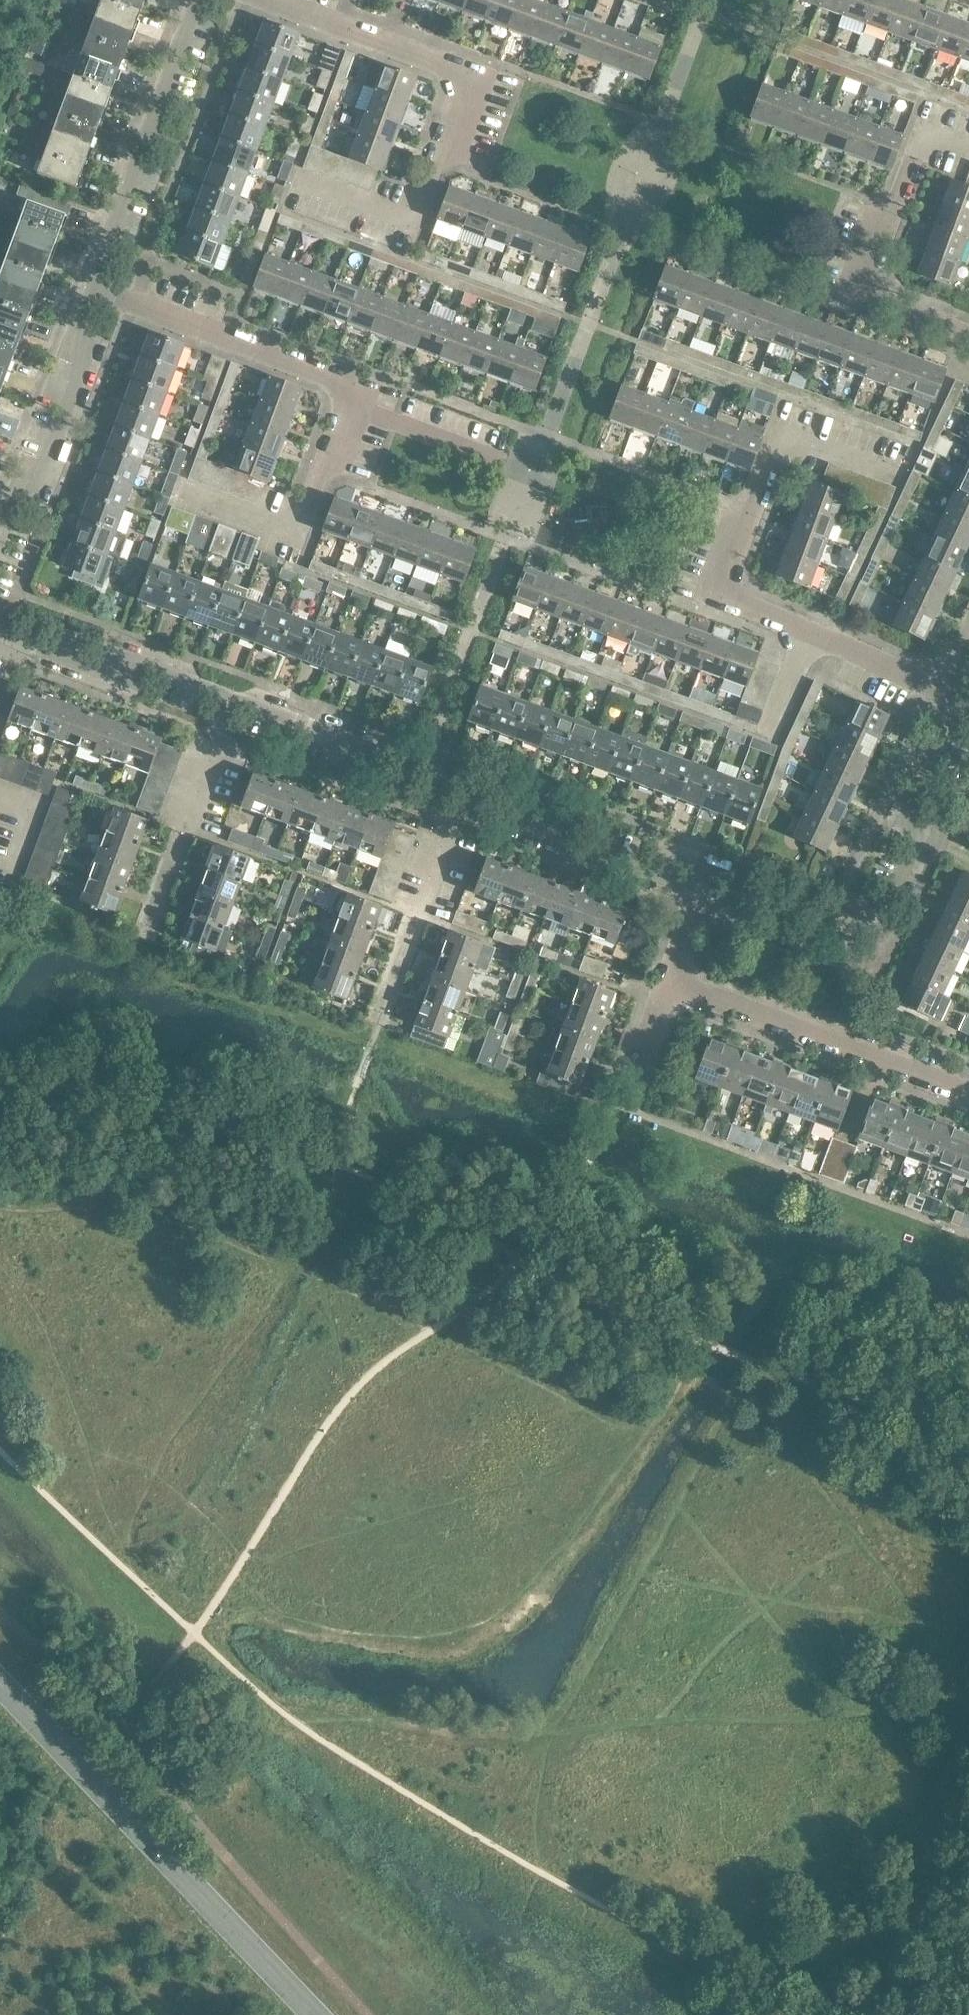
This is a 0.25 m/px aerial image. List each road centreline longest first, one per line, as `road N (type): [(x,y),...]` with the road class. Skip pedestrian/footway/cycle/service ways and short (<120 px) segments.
road 1 (secondary): [(315,2014),(0,1686)]
road 2 (residential): [(968,701),(725,599),(791,423)]
road 3 (residential): [(297,538),(352,382),(94,288)]
road 4 (unclassified): [(701,895),(736,887),(846,927),(886,908),(917,839),(916,809),(958,717),(968,711)]
road 5 (residential): [(414,229),(471,81),(256,0)]
road 6 (residential): [(968,1089),(670,976)]
road 7 (unclassified): [(94,288),(197,0)]
road 8 (residential): [(968,336),(860,287),(924,129)]
road 9 (unclassified): [(701,895),(459,806)]
road 10 (unclassified): [(459,806),(411,756),(233,696)]
road 11 (unclassified): [(14,489),(40,477),(81,361),(82,319),(94,288)]
road 12 (unclassified): [(233,696),(155,667),(115,669),(29,638)]
road 13 (residential): [(187,828),(233,696)]
road 14 (residential): [(0,787),(37,801),(11,872),(0,868)]

